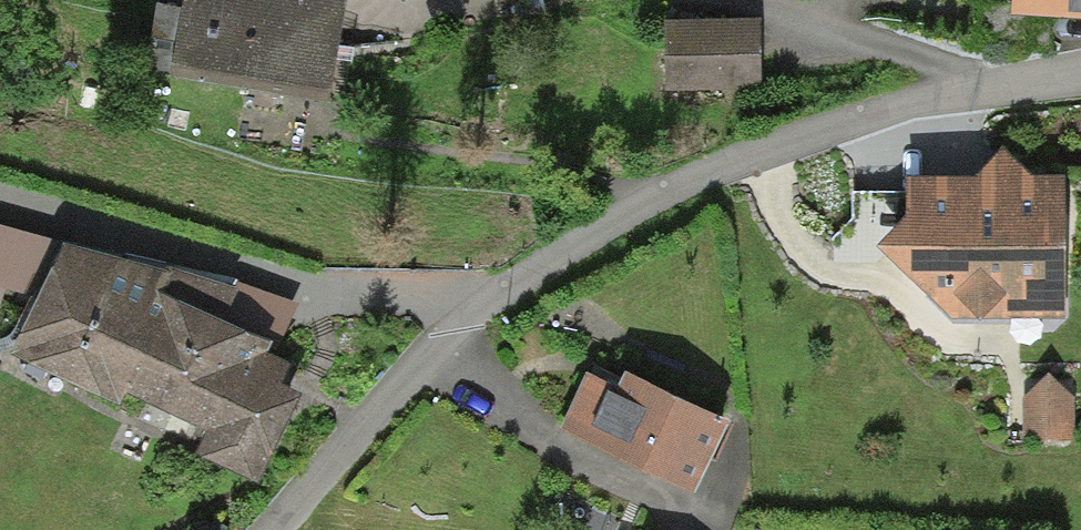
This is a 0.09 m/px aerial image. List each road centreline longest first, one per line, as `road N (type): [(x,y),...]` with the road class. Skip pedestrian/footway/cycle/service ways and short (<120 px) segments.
road 1 (residential): [(1080,71),(772,138),(598,230),(461,324),(277,529)]

